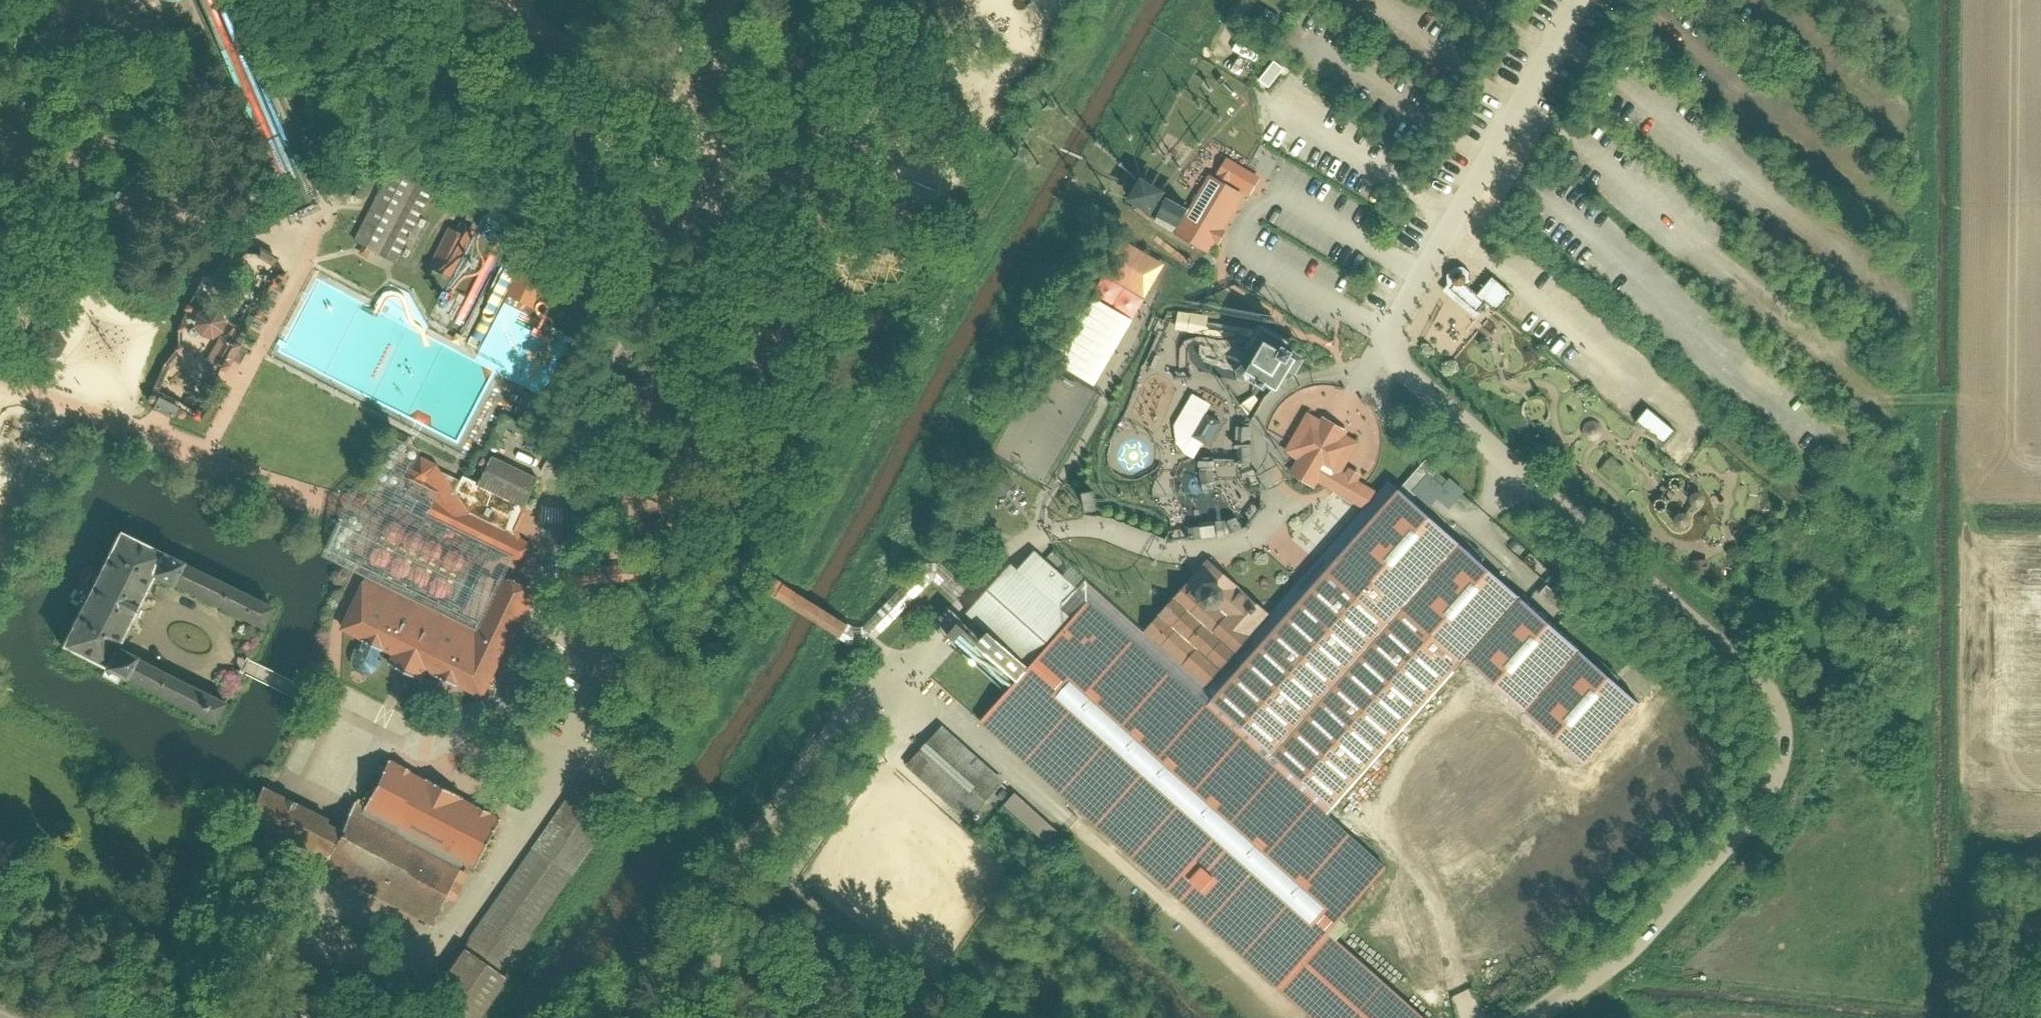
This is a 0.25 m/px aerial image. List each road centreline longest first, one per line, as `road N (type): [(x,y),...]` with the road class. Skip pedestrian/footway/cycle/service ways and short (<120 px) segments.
road 1 (unclassified): [(1578,0),(1400,312),(1389,347),(1401,371),(1747,673),(1775,712),(1782,745),(1777,780),(1758,811),(1629,951),(1535,1017)]
road 2 (residential): [(552,593),(587,674),(591,728),(582,758),(433,950),(280,866),(215,1017)]
road 3 (residential): [(836,0),(589,417),(551,514),(552,593)]
road 4 (residential): [(423,754),(500,709),(552,593)]

